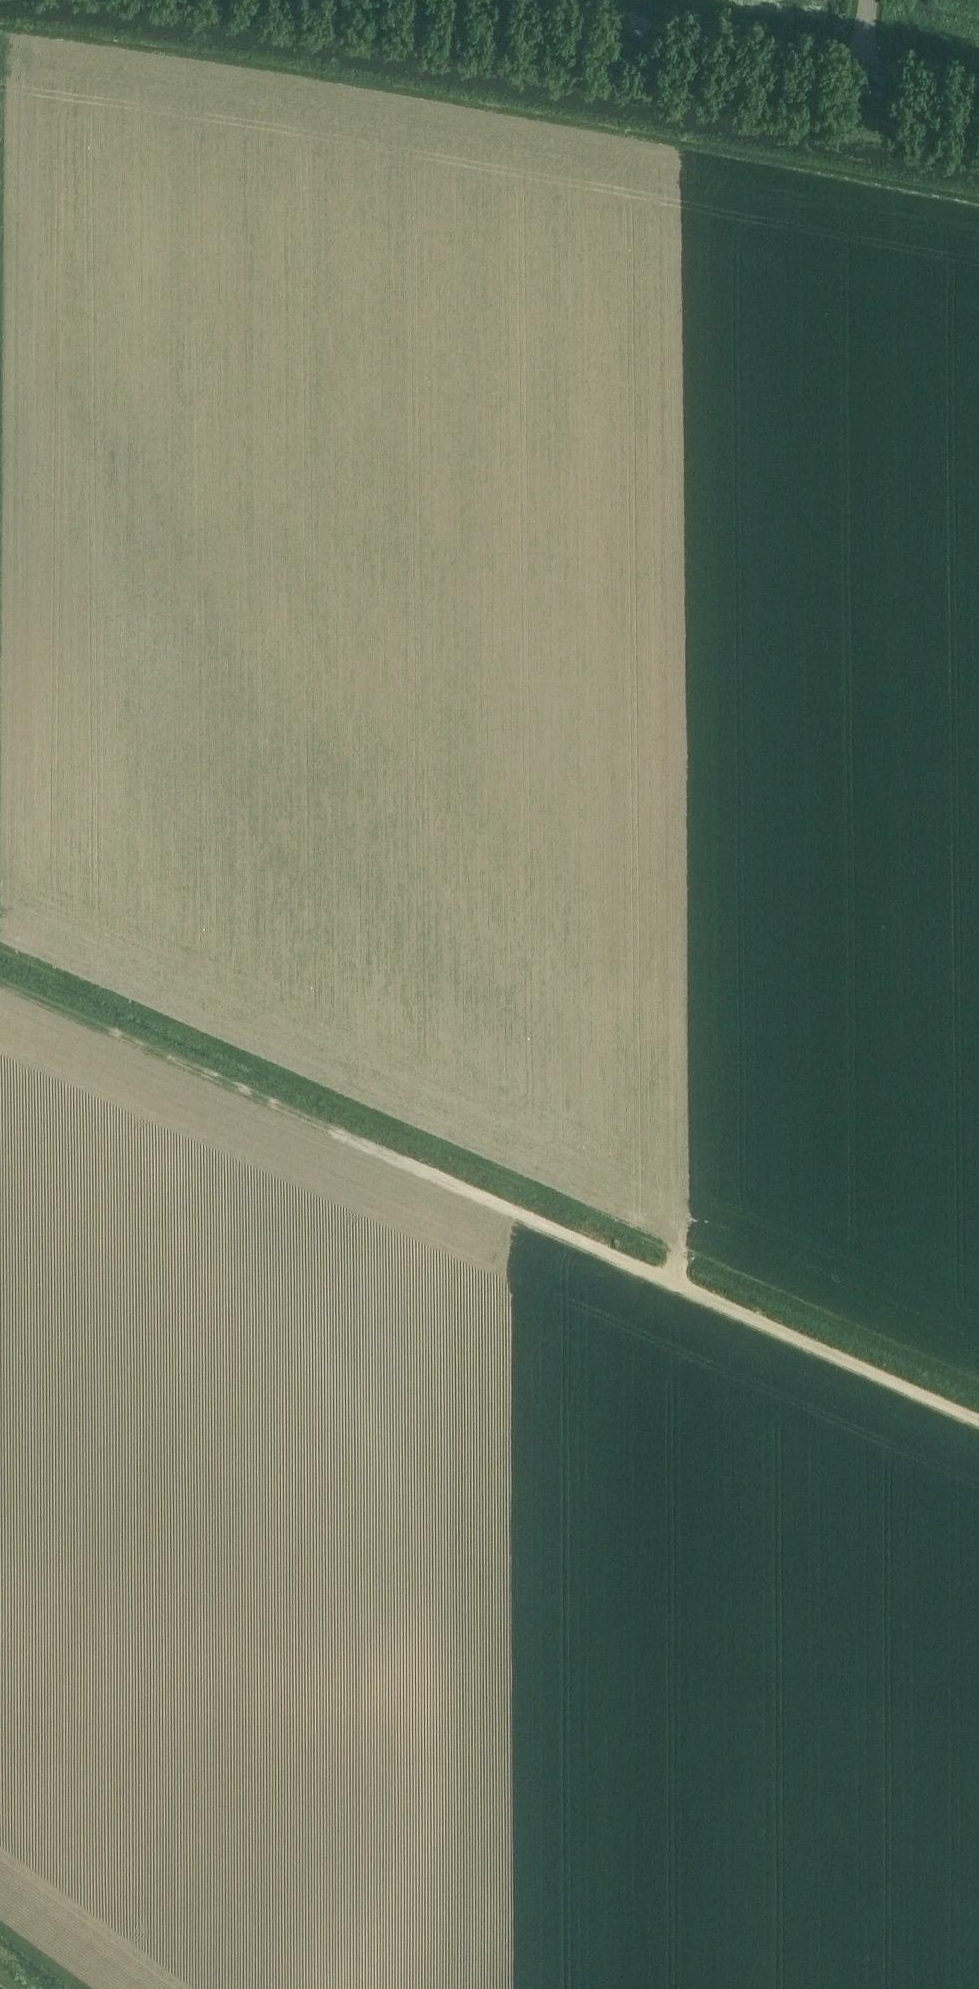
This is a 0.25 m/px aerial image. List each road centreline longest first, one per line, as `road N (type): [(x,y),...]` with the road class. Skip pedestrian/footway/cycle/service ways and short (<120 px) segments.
road 1 (track): [(0,984),(978,1422)]
road 2 (tertiary): [(978,96),(487,0)]

